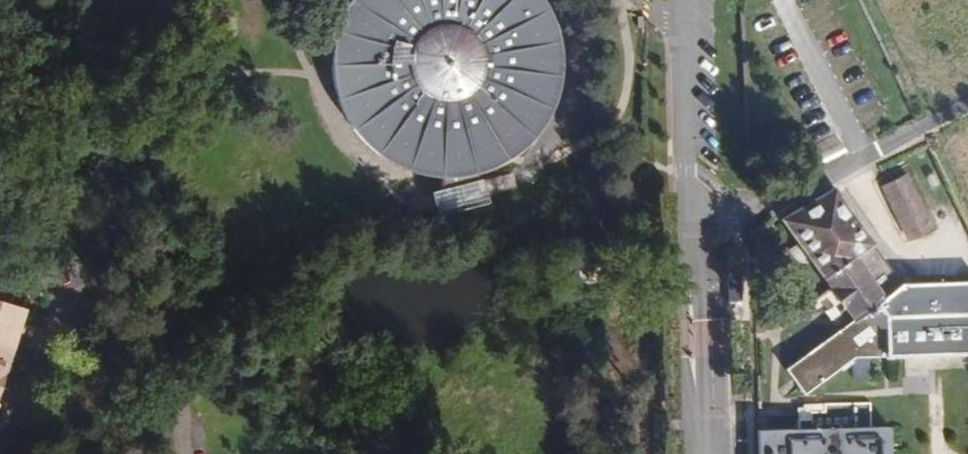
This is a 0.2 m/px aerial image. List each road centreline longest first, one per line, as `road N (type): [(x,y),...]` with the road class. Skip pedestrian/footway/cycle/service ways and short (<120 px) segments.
road 1 (residential): [(0,444),(42,322),(74,302),(129,316),(161,341),(186,386),(193,453)]

